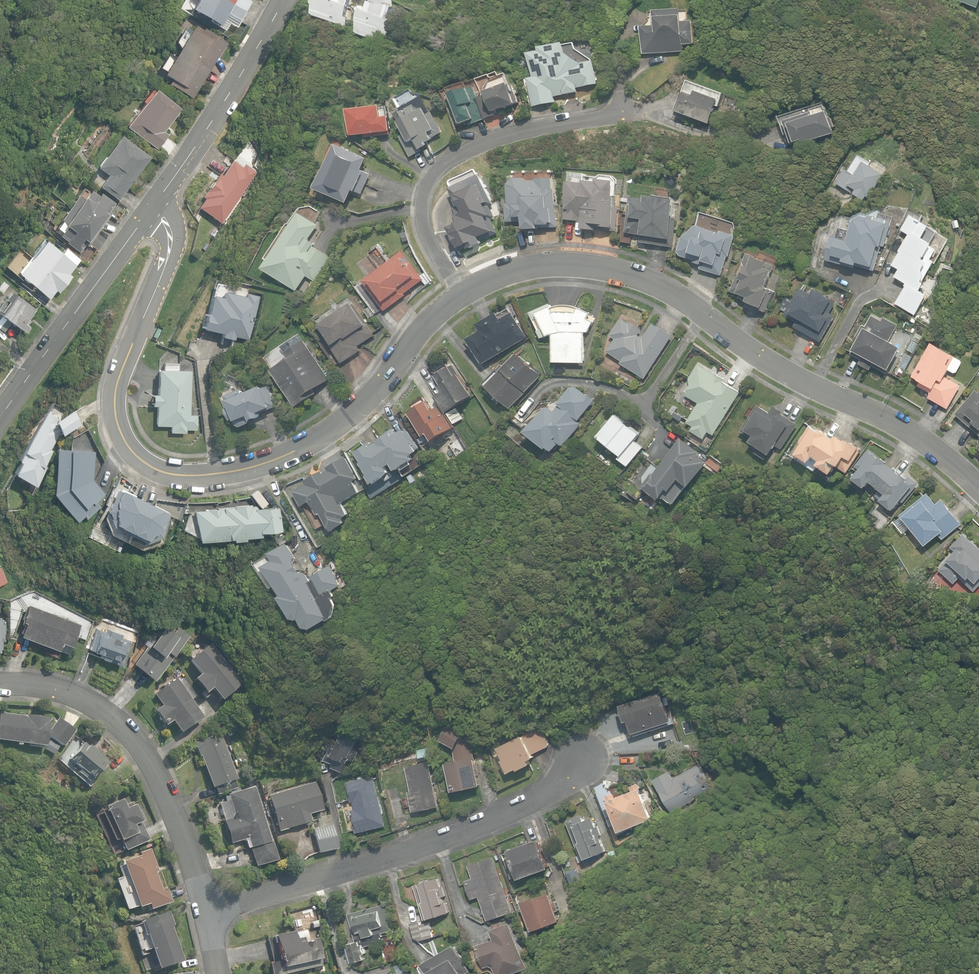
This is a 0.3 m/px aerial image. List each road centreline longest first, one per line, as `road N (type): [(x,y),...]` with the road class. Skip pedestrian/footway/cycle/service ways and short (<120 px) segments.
road 1 (residential): [(151,207),(171,241),(115,403),(127,447),(166,473),(221,473),(294,453),(361,403),(456,292)]
road 2 (residential): [(456,292),(548,264),(627,273),(815,387),(915,435),(978,488)]
road 3 (residential): [(582,753),(539,795),(506,811),(204,906)]
road 4 (residential): [(204,906),(169,803),(134,738),(66,692),(0,682)]
road 5 (residential): [(456,292),(423,223),(438,172),(507,136),(625,112)]
road 6 (residential): [(0,419),(151,207)]
road 7 (residential): [(151,207),(212,121),(275,0)]

